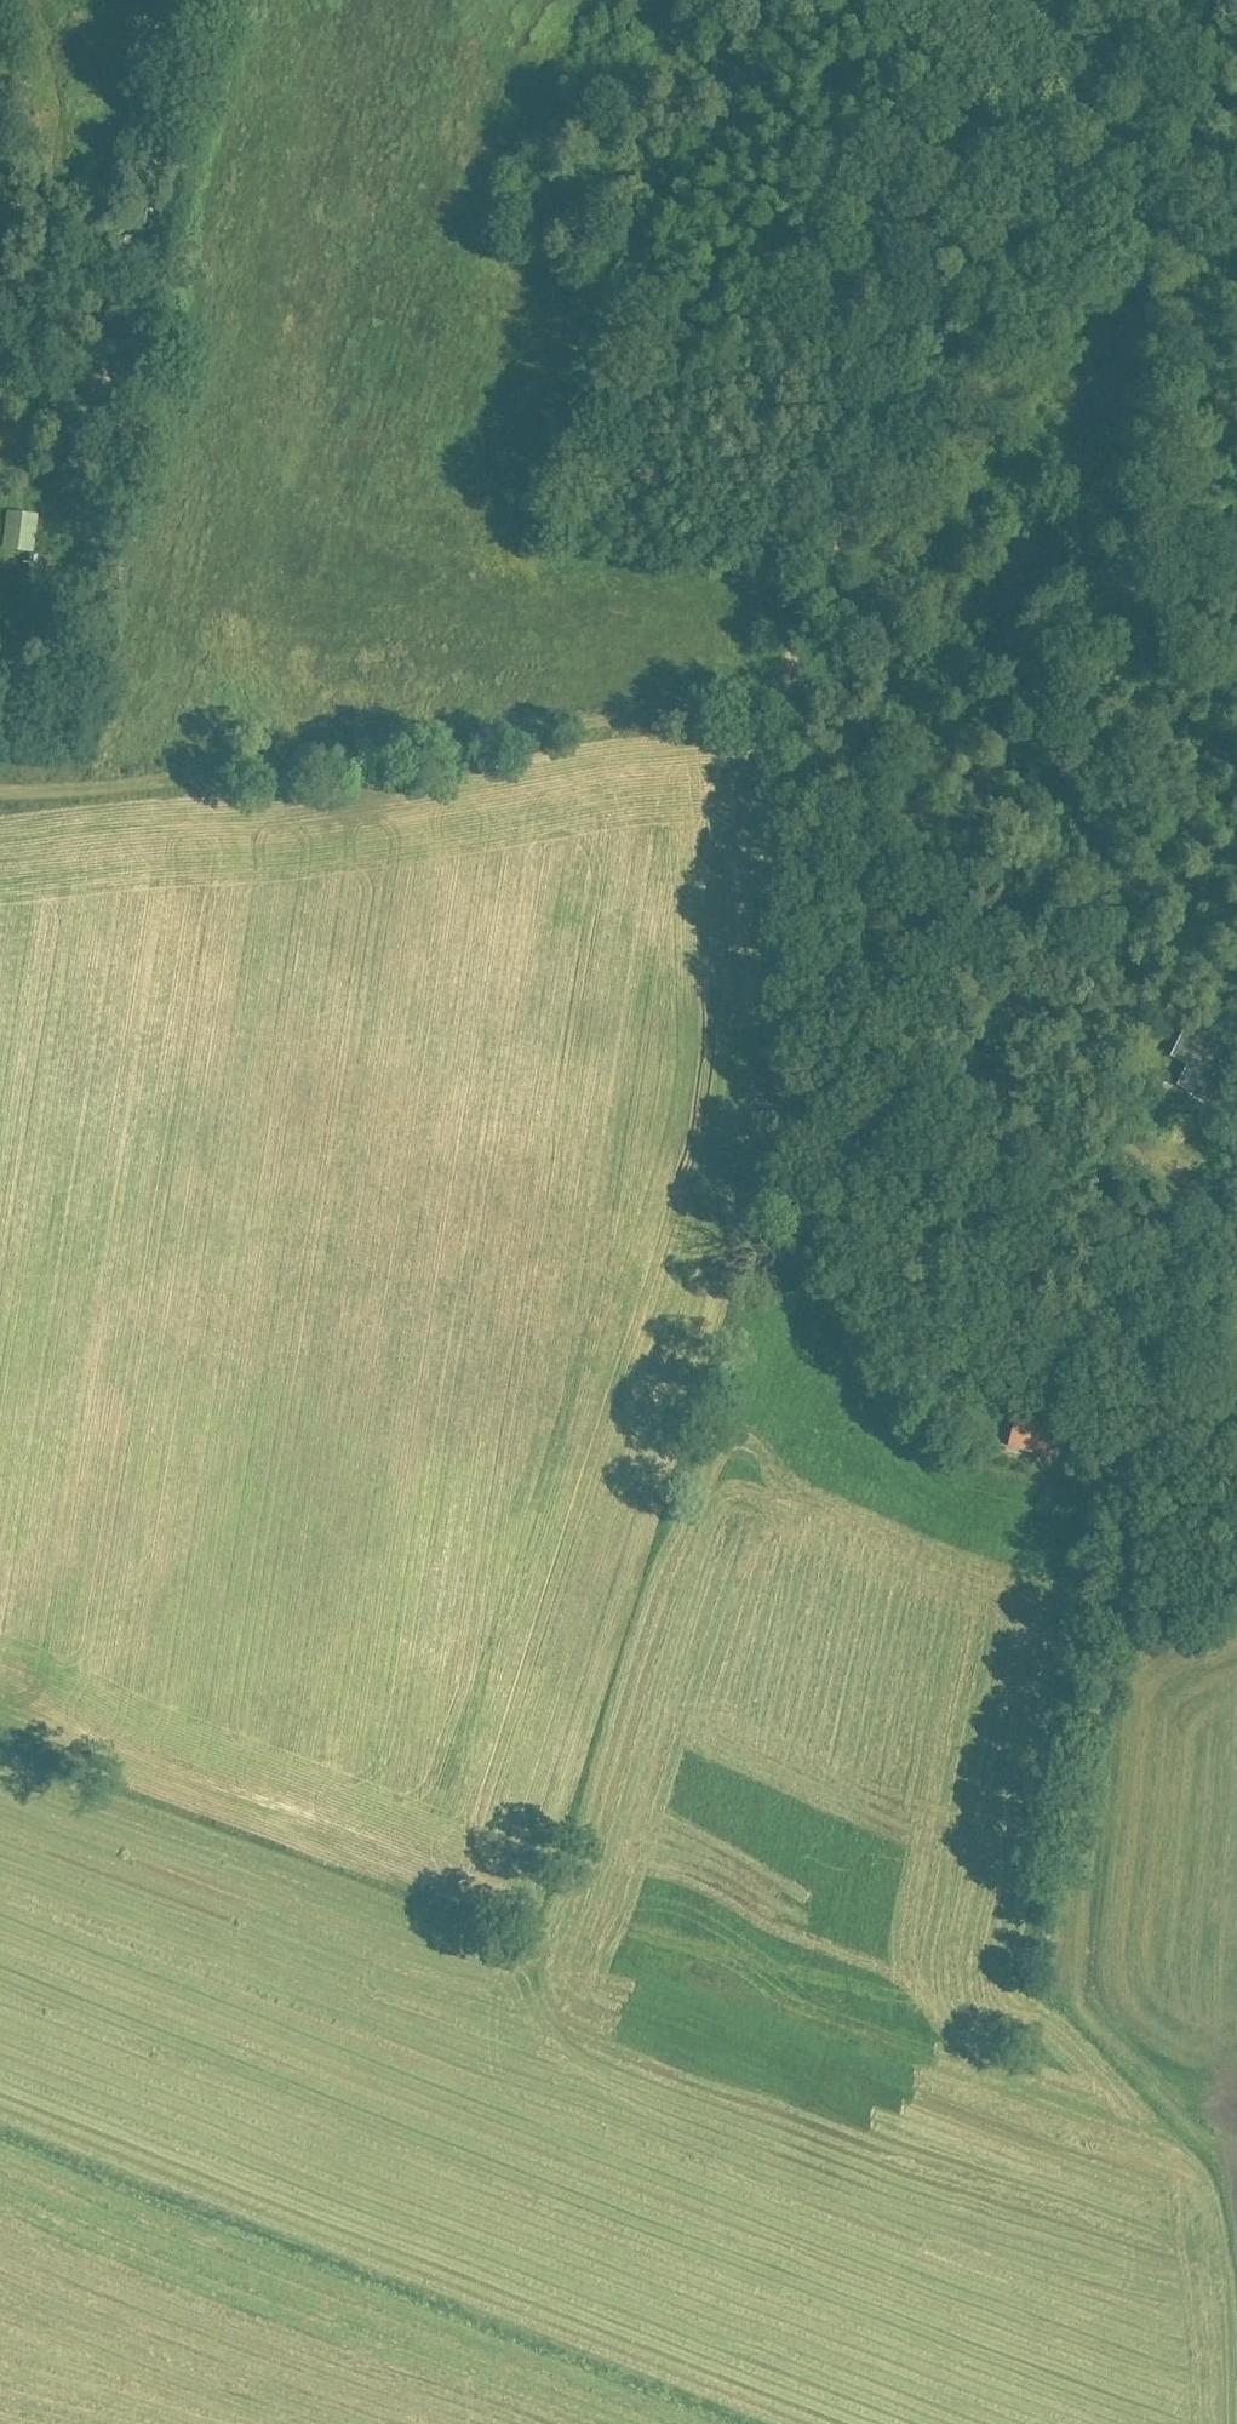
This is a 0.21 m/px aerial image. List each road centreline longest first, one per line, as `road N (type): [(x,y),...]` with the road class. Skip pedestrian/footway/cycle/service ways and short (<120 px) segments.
road 1 (track): [(1162,0),(837,510),(811,573),(790,659),(767,692)]
road 2 (track): [(767,692),(737,704),(231,774),(0,791)]
road 3 (track): [(767,692),(856,950),(943,1120),(1008,1165),(1064,1179),(1117,1165)]
road 4 (track): [(0,436),(19,385),(42,207),(15,0)]
road 5 (track): [(877,999),(866,1195),(977,1279),(990,1310),(987,1368)]

